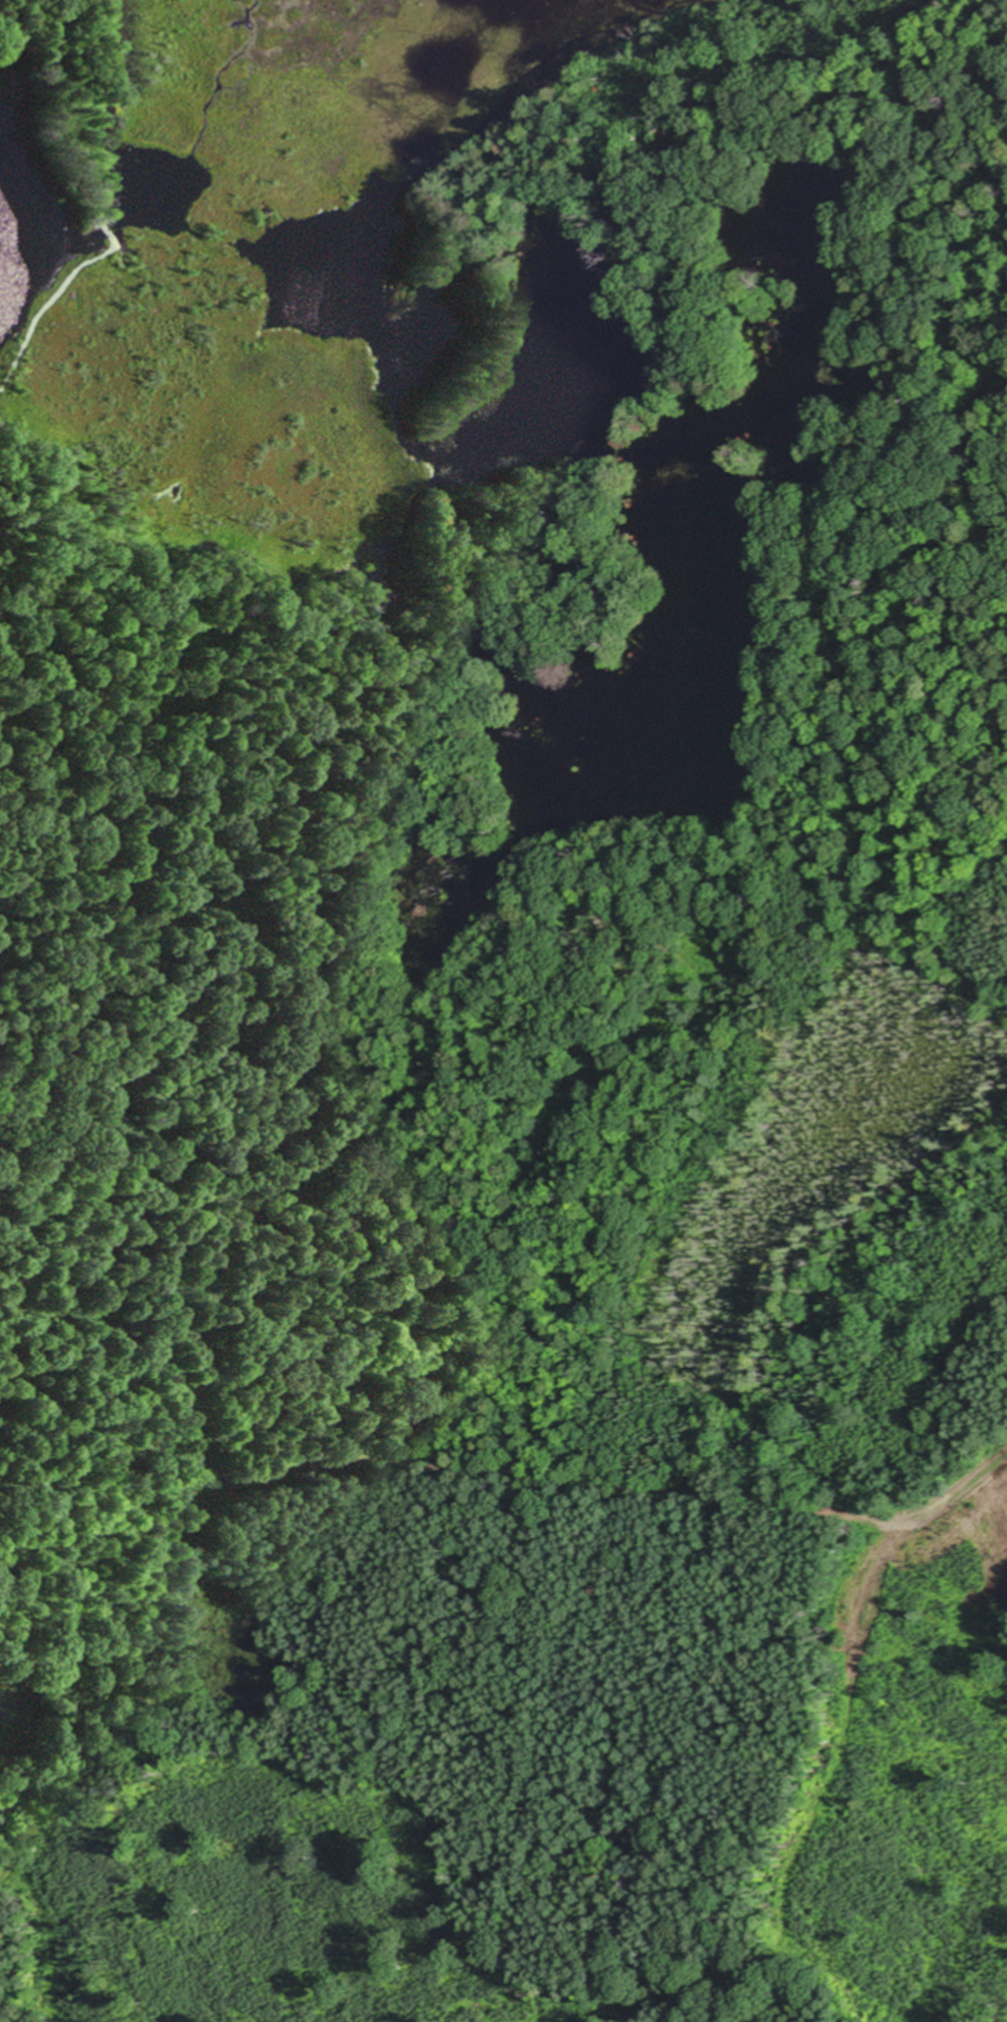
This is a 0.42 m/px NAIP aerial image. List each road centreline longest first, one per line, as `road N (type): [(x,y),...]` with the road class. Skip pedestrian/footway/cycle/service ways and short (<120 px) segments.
road 1 (track): [(590,1461),(349,1468),(215,1484),(187,1448),(170,1388),(137,1342),(87,1319),(0,1305)]
road 2 (track): [(1006,1451),(921,1515),(885,1521),(705,1492),(590,1461)]

